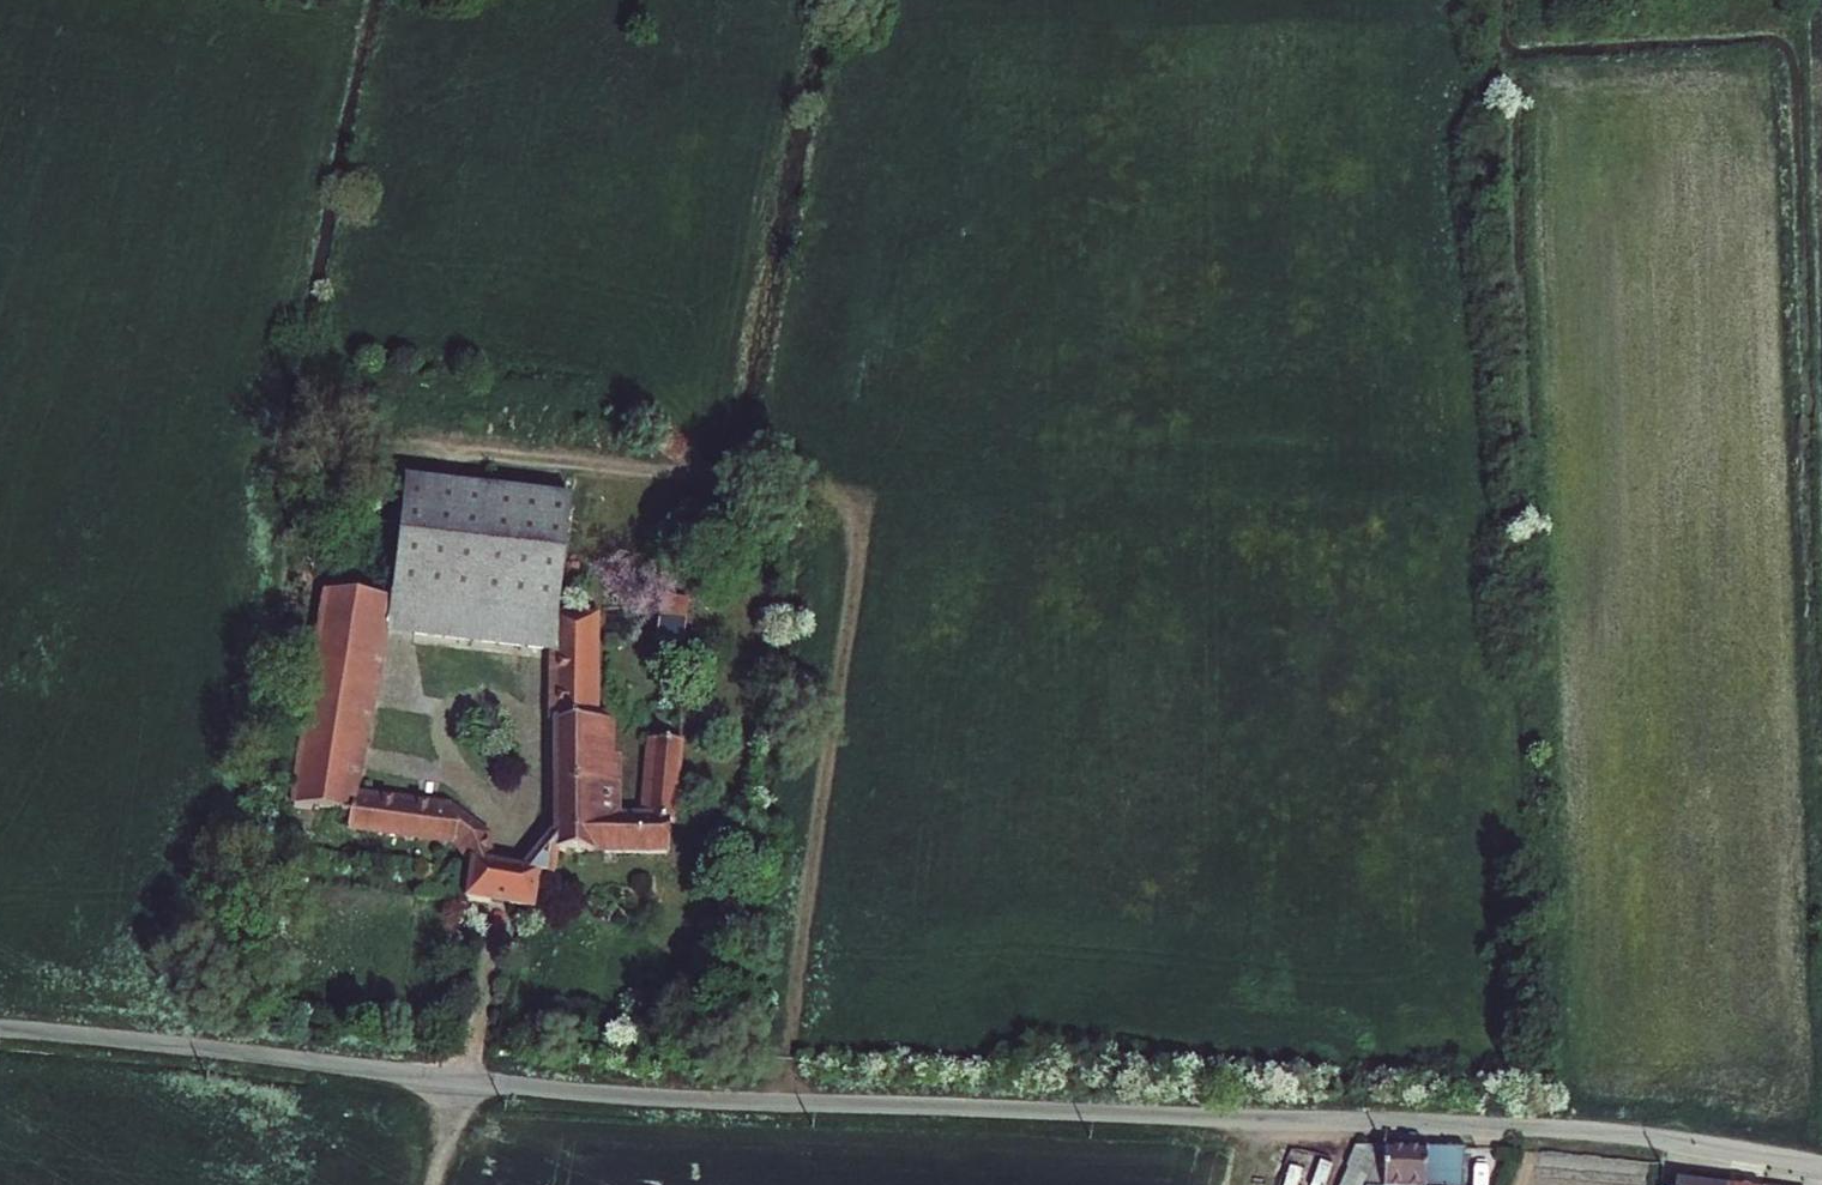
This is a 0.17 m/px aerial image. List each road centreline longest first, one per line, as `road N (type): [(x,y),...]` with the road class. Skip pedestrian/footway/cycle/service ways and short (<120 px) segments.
road 1 (unclassified): [(0,1027),(658,1100),(1572,1129),(1821,1164)]
road 2 (track): [(780,1103),(858,534),(849,509),(811,482),(416,444)]

